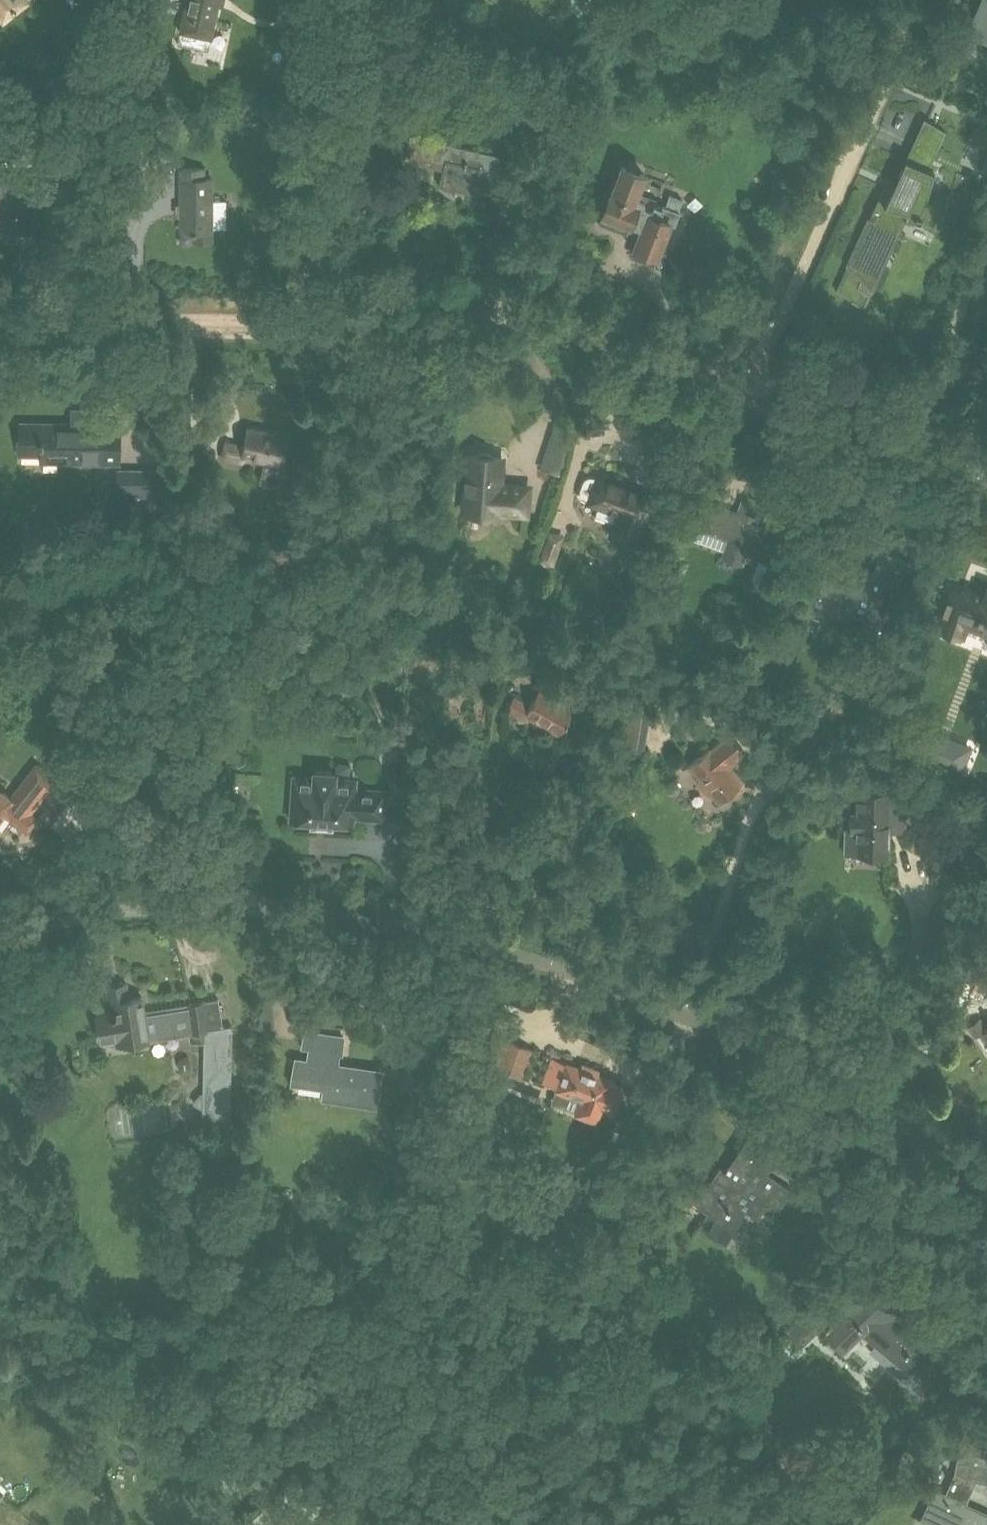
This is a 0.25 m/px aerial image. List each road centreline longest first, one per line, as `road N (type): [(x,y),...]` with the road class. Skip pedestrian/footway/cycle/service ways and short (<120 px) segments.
road 1 (residential): [(986,1145),(893,1080),(728,1011),(484,934),(309,904),(150,906),(0,937)]
road 2 (track): [(747,386),(541,330),(302,324)]
road 3 (track): [(747,386),(912,0)]
road 4 (residential): [(302,324),(368,0)]
road 5 (track): [(302,324),(0,320)]
road 6 (track): [(986,475),(747,386)]

